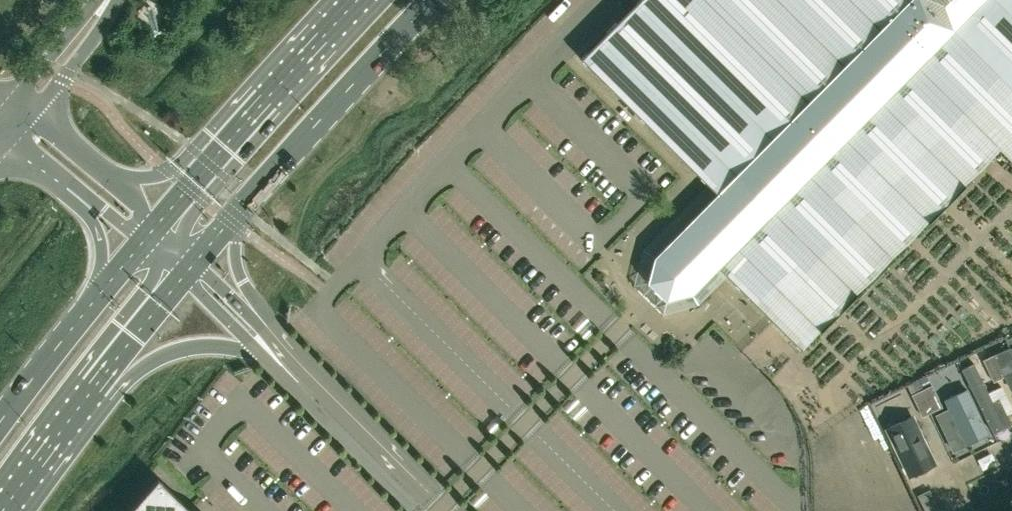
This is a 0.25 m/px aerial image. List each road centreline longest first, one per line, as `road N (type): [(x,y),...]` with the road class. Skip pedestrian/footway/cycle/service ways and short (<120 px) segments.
road 1 (primary): [(196,262),(432,0)]
road 2 (primary): [(4,510),(183,278)]
road 3 (primary): [(362,0),(209,163)]
road 4 (primary): [(84,312),(0,422)]
road 5 (unclassified): [(34,111),(114,0)]
road 6 (unclassified): [(96,0),(19,98)]

